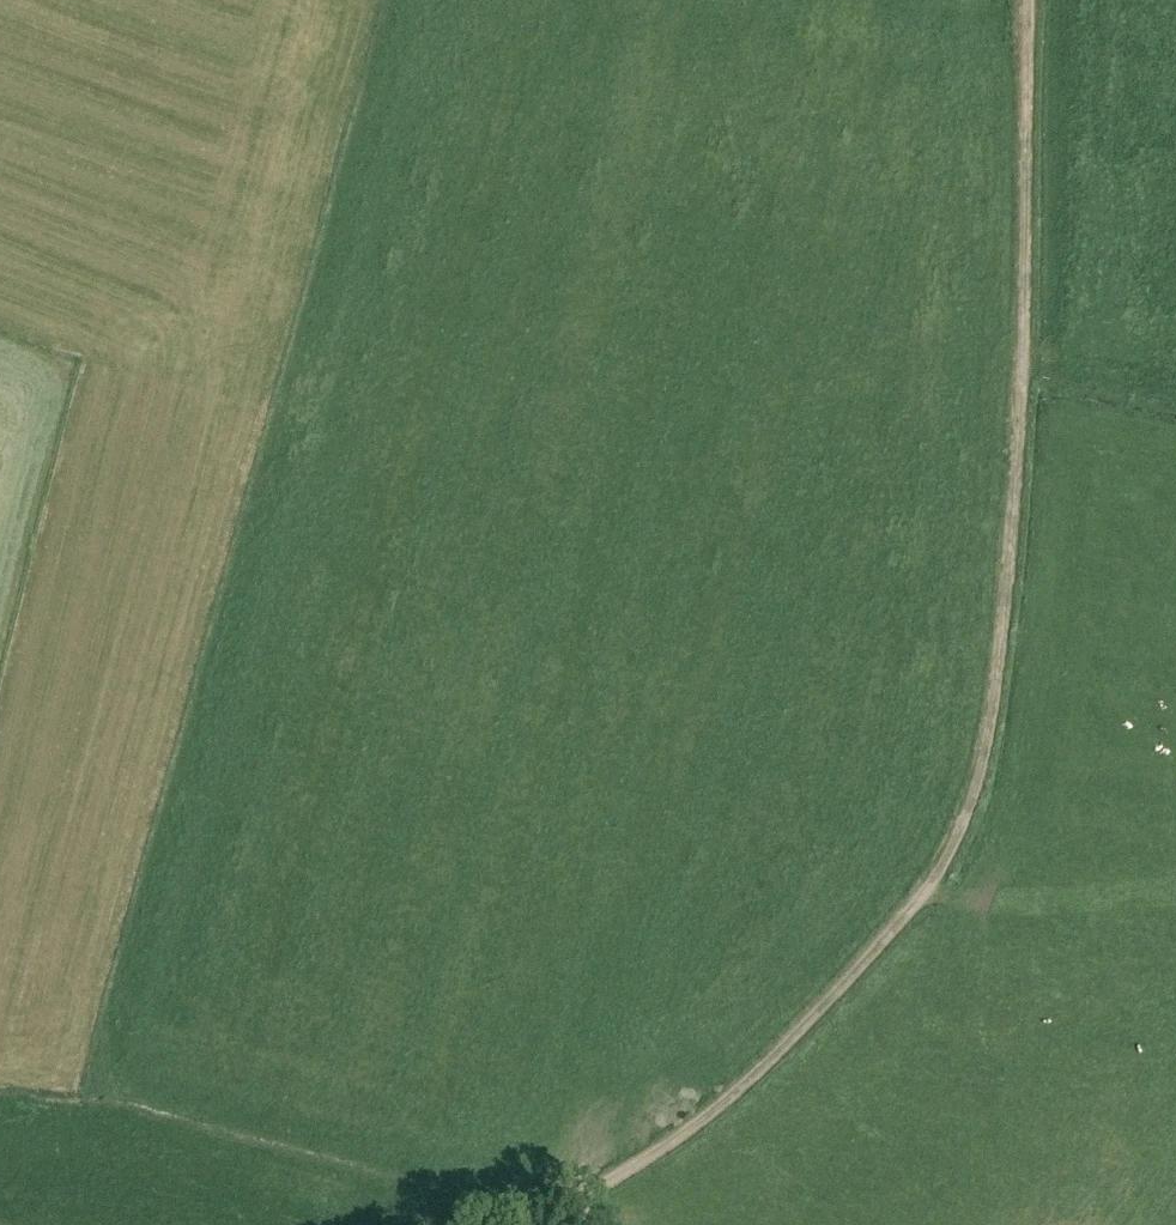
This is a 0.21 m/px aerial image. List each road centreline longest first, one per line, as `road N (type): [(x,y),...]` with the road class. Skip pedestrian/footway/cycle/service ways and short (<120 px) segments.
road 1 (track): [(496,1224),(617,1181),(700,1124),(810,1021),(926,890),(952,846),(990,728),(1001,652),(1018,453),(1026,0)]

